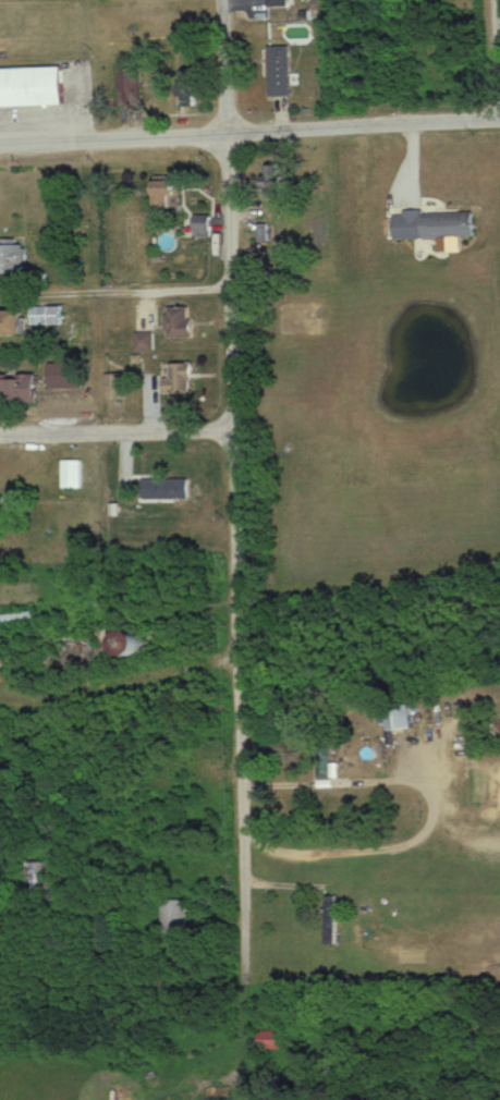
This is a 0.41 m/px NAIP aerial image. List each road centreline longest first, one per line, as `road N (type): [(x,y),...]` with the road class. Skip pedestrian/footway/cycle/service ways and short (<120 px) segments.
road 1 (residential): [(247,1028),(225,134)]
road 2 (residential): [(499,115),(0,144)]
road 3 (residential): [(0,691),(29,701),(62,698),(239,653)]
road 4 (residential): [(232,429),(0,433)]
road 5 (residential): [(225,134),(221,0)]

